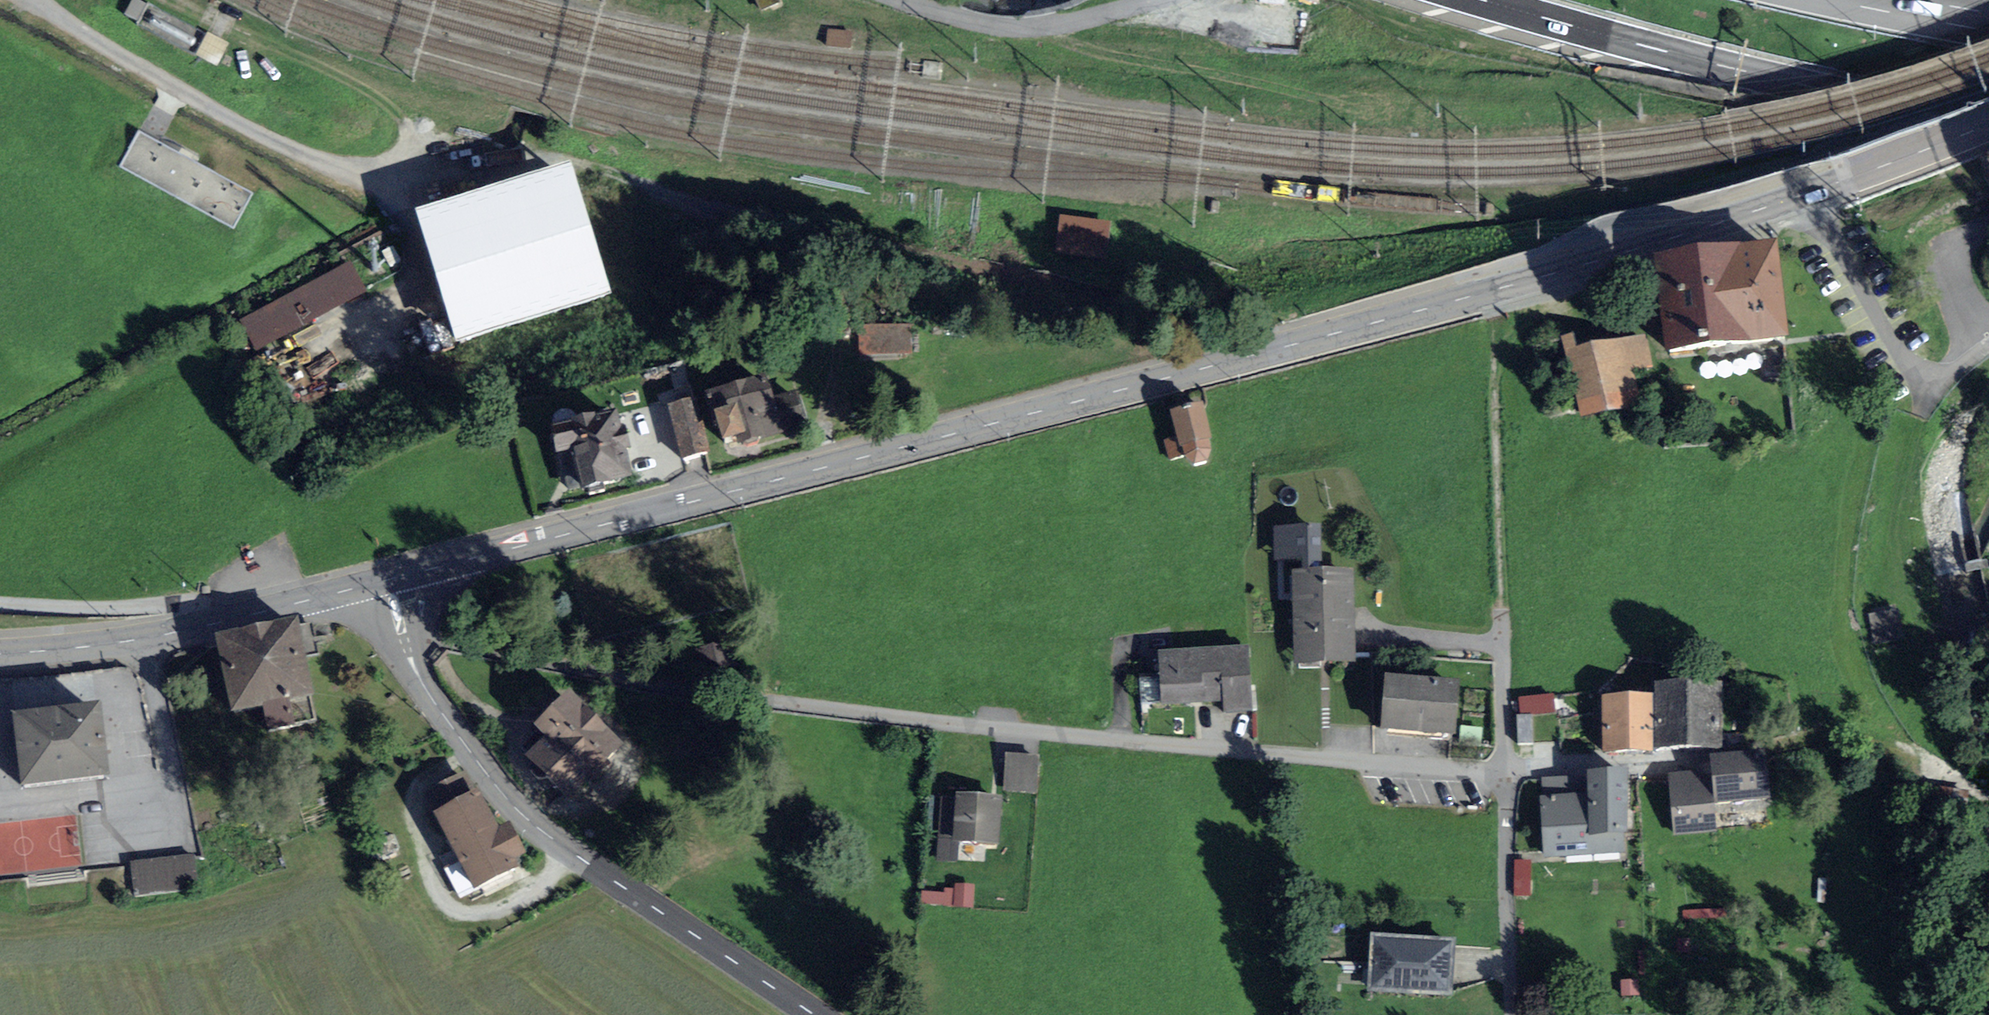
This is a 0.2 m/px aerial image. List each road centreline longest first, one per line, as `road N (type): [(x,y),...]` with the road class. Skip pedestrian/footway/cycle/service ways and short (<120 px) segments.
road 1 (primary): [(1988,126),(1803,195),(1494,289),(389,579)]
road 2 (residential): [(405,640),(905,717),(1509,776)]
road 3 (secondary): [(405,640),(454,730),(543,831),(823,1014)]
road 4 (motorway): [(1478,0),(1818,89),(1988,113)]
road 5 (track): [(395,174),(209,116),(37,0)]
road 6 (track): [(903,0),(1008,28),(1045,28),(1158,0)]
road 7 (primary): [(238,616),(148,638),(0,654)]
road 8 (residential): [(238,616),(0,603)]
road 9 (residential): [(1509,776),(1513,1014)]
road 10 (track): [(1931,376),(1900,487),(1902,592)]
road 11 (residential): [(1509,776),(1710,756)]
road 12 (residential): [(1501,611),(1509,776)]
road 13 (primary): [(389,579),(238,616)]
road 14 (track): [(395,174),(421,293)]

